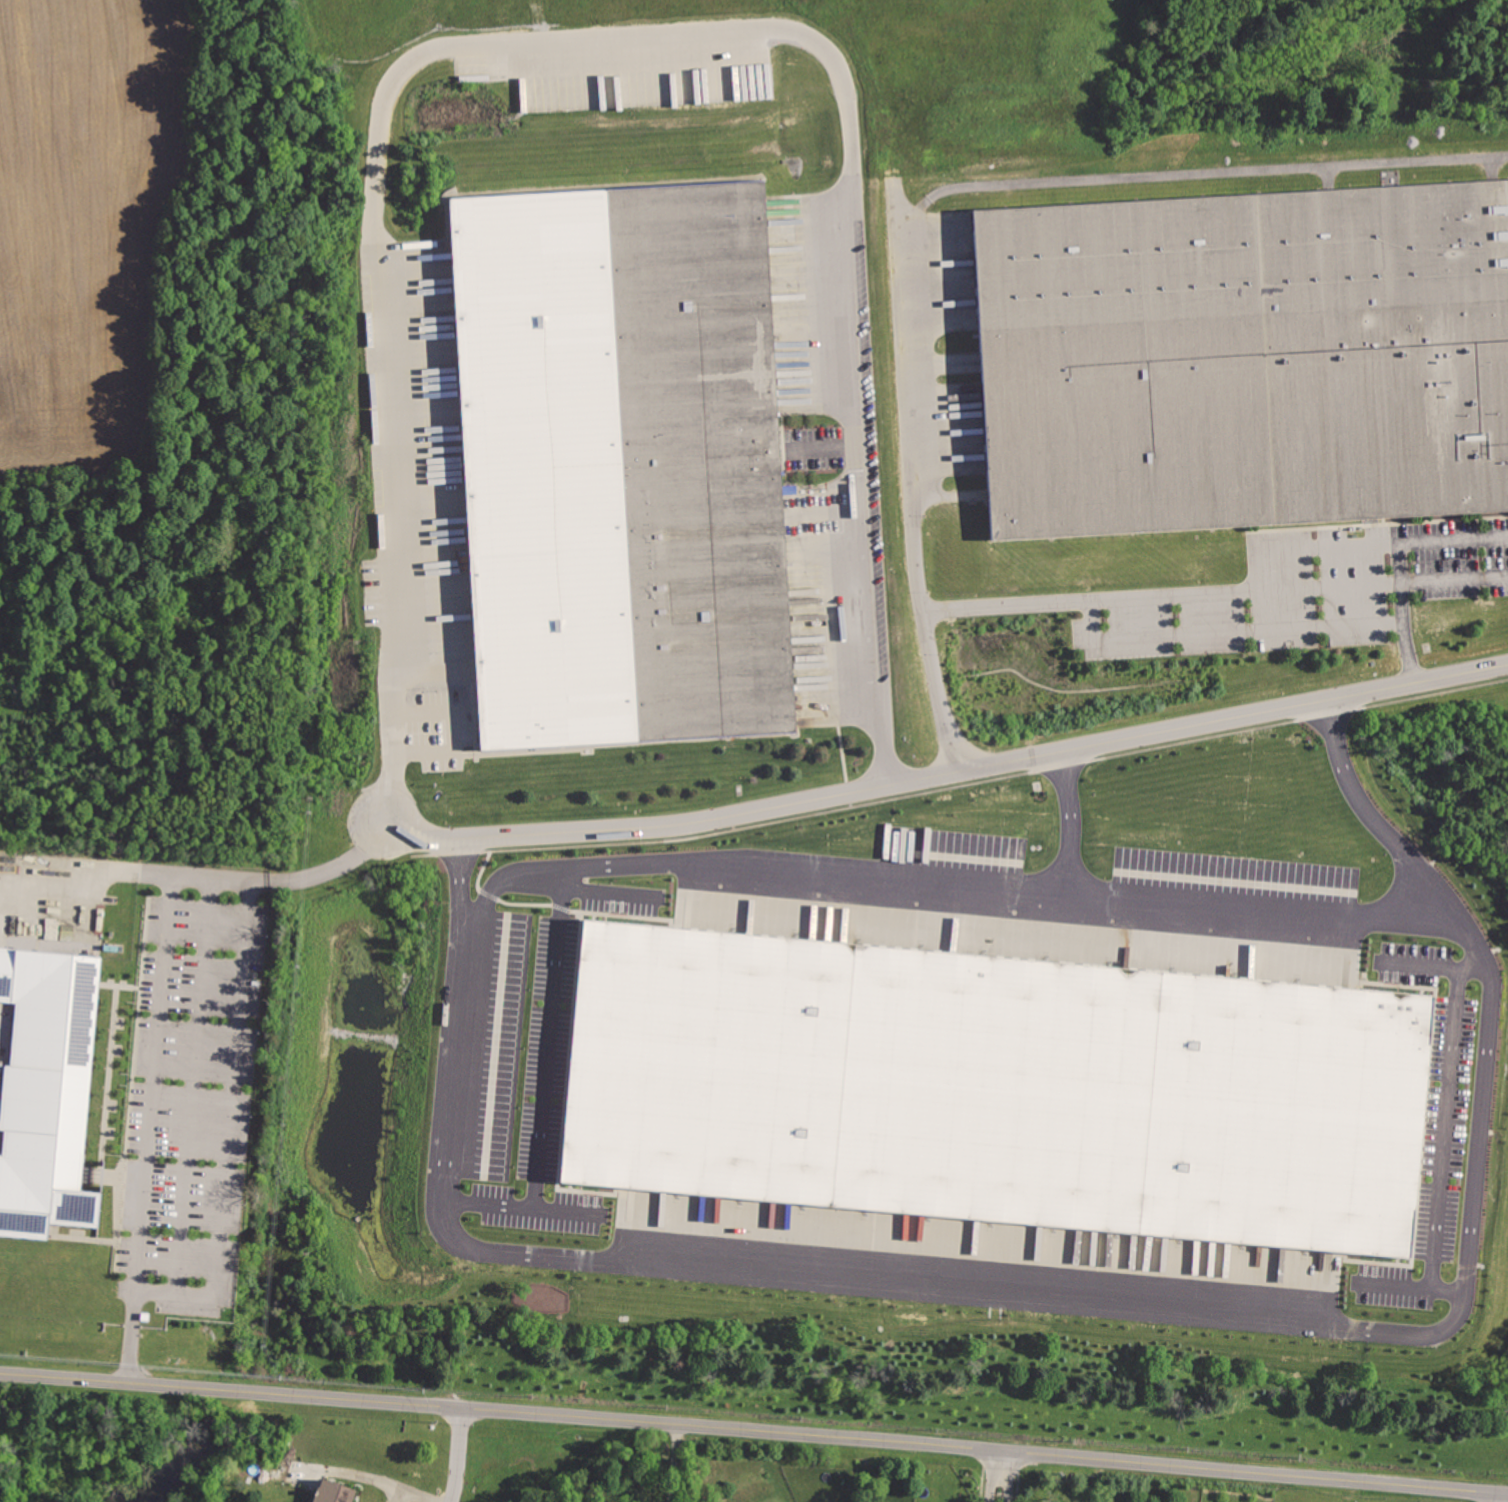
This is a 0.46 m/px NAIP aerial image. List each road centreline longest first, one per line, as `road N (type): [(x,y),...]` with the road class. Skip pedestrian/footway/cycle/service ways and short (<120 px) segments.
road 1 (residential): [(0,1375),(1507,1493)]
road 2 (residential): [(1507,670),(678,829),(457,840),(386,823)]

